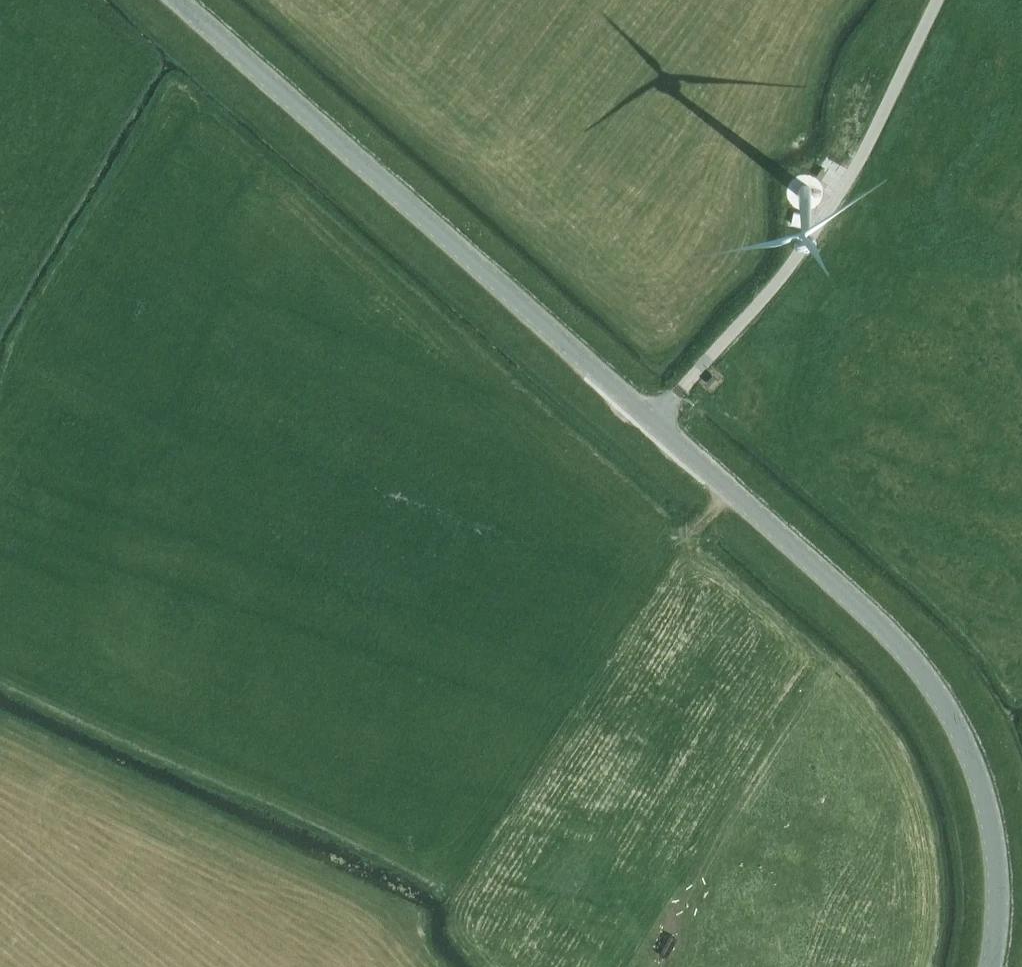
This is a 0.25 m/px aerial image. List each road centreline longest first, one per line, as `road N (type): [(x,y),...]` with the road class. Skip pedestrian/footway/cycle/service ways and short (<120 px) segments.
road 1 (tertiary): [(995,966),(1000,895),(991,810),(935,681),(653,422)]
road 2 (tertiary): [(653,422),(178,0)]
road 3 (unclassified): [(653,422),(790,268),(845,189),(939,0)]

